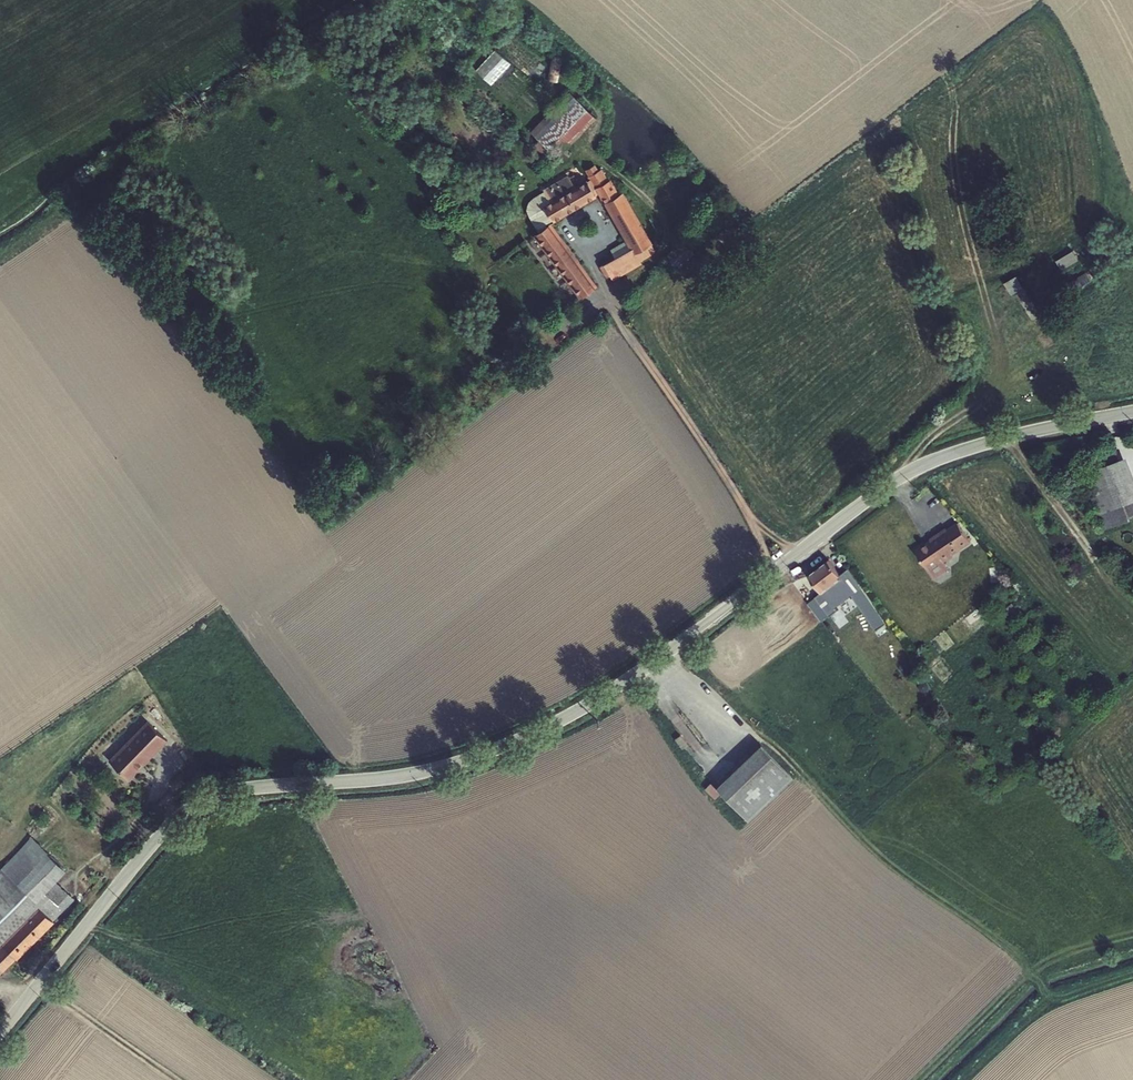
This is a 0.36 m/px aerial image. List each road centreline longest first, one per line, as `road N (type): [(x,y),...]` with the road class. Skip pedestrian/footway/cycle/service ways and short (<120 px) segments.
road 1 (tertiary): [(1132,412),(925,464),(643,670),(502,747),(417,773),(202,801),(157,838),(0,1032)]

